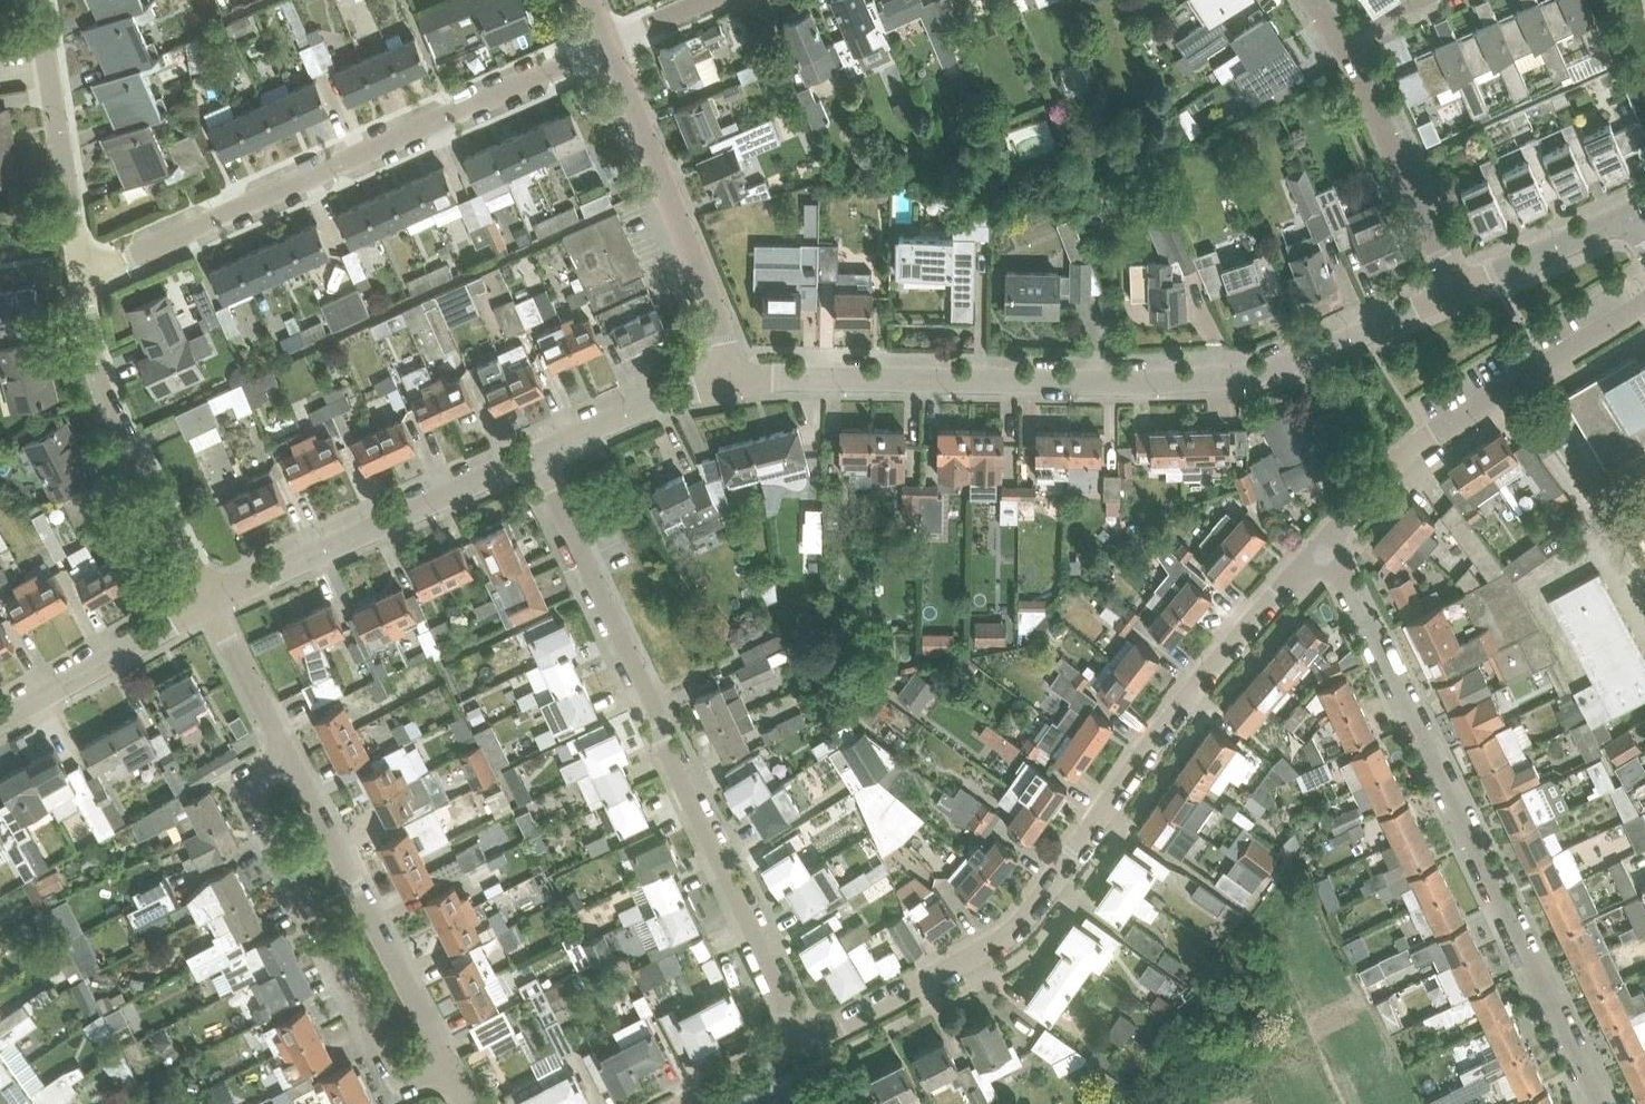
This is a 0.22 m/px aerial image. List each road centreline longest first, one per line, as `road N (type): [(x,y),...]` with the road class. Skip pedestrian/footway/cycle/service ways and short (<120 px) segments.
road 1 (unclassified): [(732,380),(1108,382),(1242,374),(1456,291)]
road 2 (residential): [(806,1041),(1015,930),(1170,719),(1326,542)]
road 3 (residential): [(806,1041),(535,454)]
road 4 (residential): [(1599,1103),(1326,542)]
road 5 (residential): [(79,275),(607,44)]
road 6 (residential): [(444,1061),(414,1077),(389,1068),(252,799),(254,775),(288,757)]
road 7 (residential): [(1326,542),(1430,433),(1644,301)]
road 8 (unclassified): [(732,380),(727,340),(607,44)]
road 9 (residential): [(211,604),(94,374),(79,275)]
road 10 (unclassified): [(211,604),(535,454)]
road 11 (residential): [(444,1061),(288,757)]
road 12 (residential): [(1456,291),(1338,38)]
road 13 (unclassified): [(0,720),(211,604)]
road 14 (residential): [(72,226),(37,0)]
road 15 (unclassified): [(535,454),(657,400),(732,380)]
road 16 (unclassified): [(1456,291),(1628,215)]
road 17 (residential): [(288,757),(211,604)]
road 18 (residential): [(684,1103),(806,1041)]

